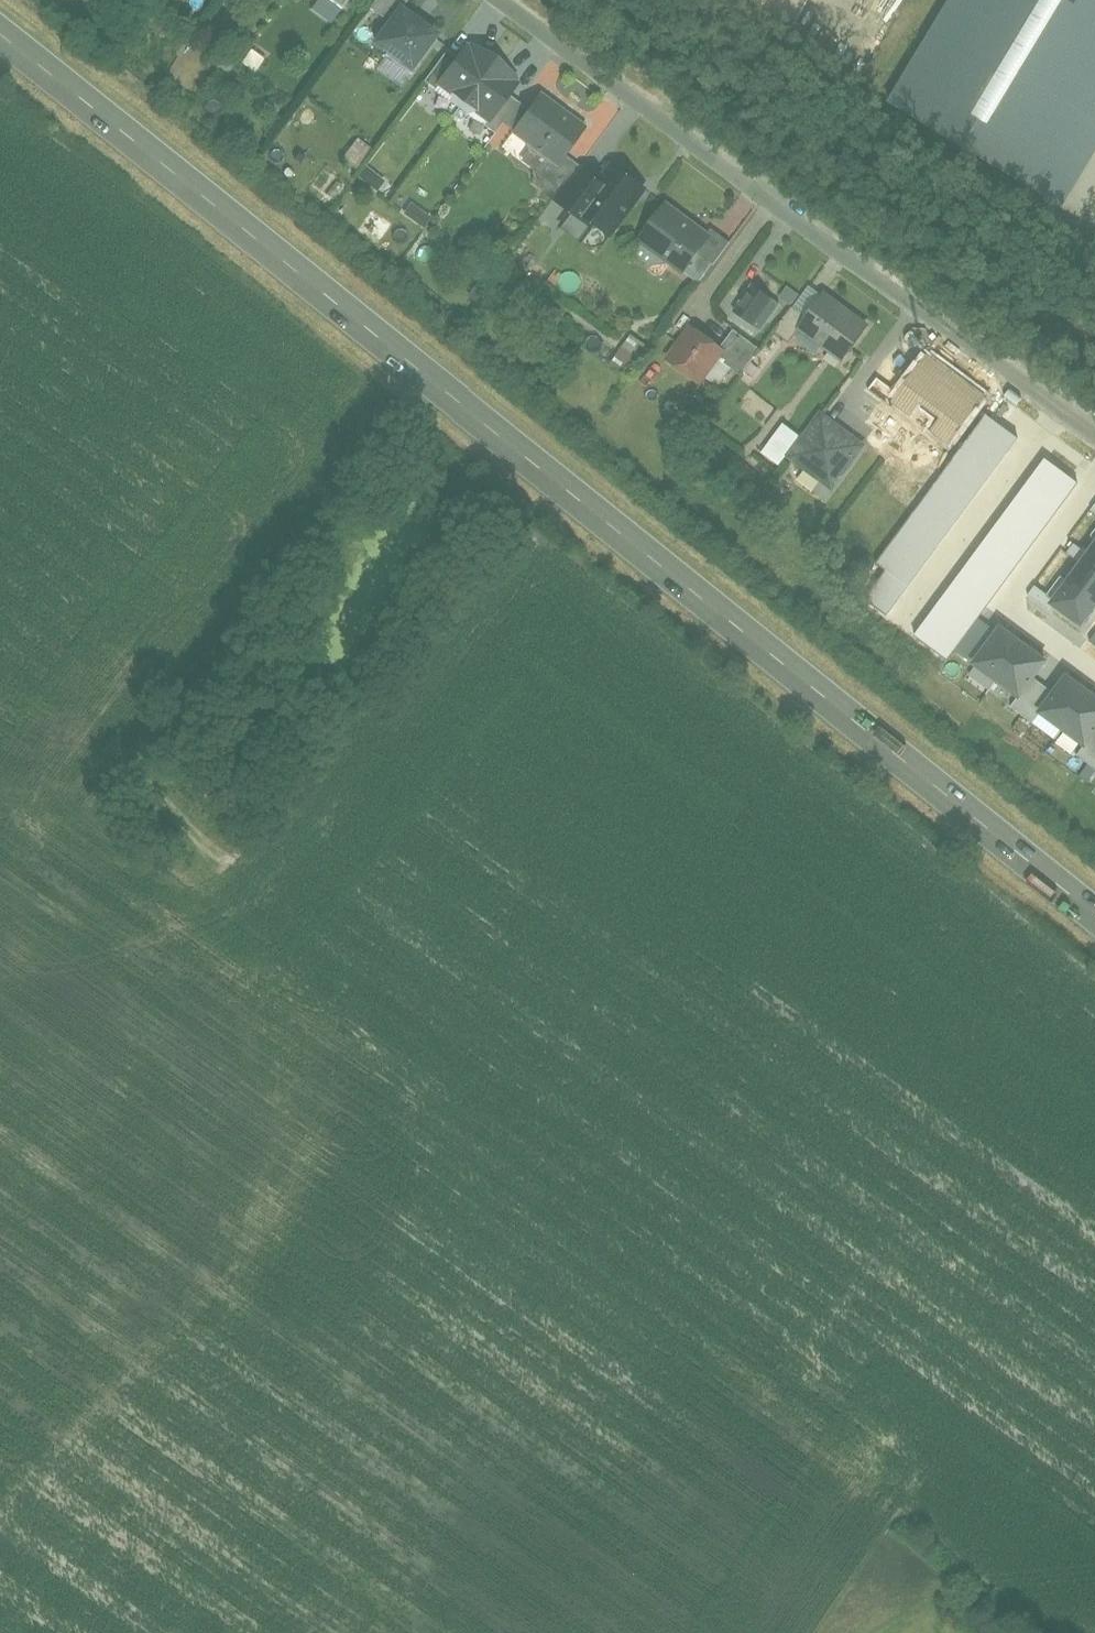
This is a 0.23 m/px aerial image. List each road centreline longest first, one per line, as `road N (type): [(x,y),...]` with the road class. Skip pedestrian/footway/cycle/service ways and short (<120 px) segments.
road 1 (primary): [(0,33),(1094,908)]
road 2 (residential): [(1094,432),(512,0)]

